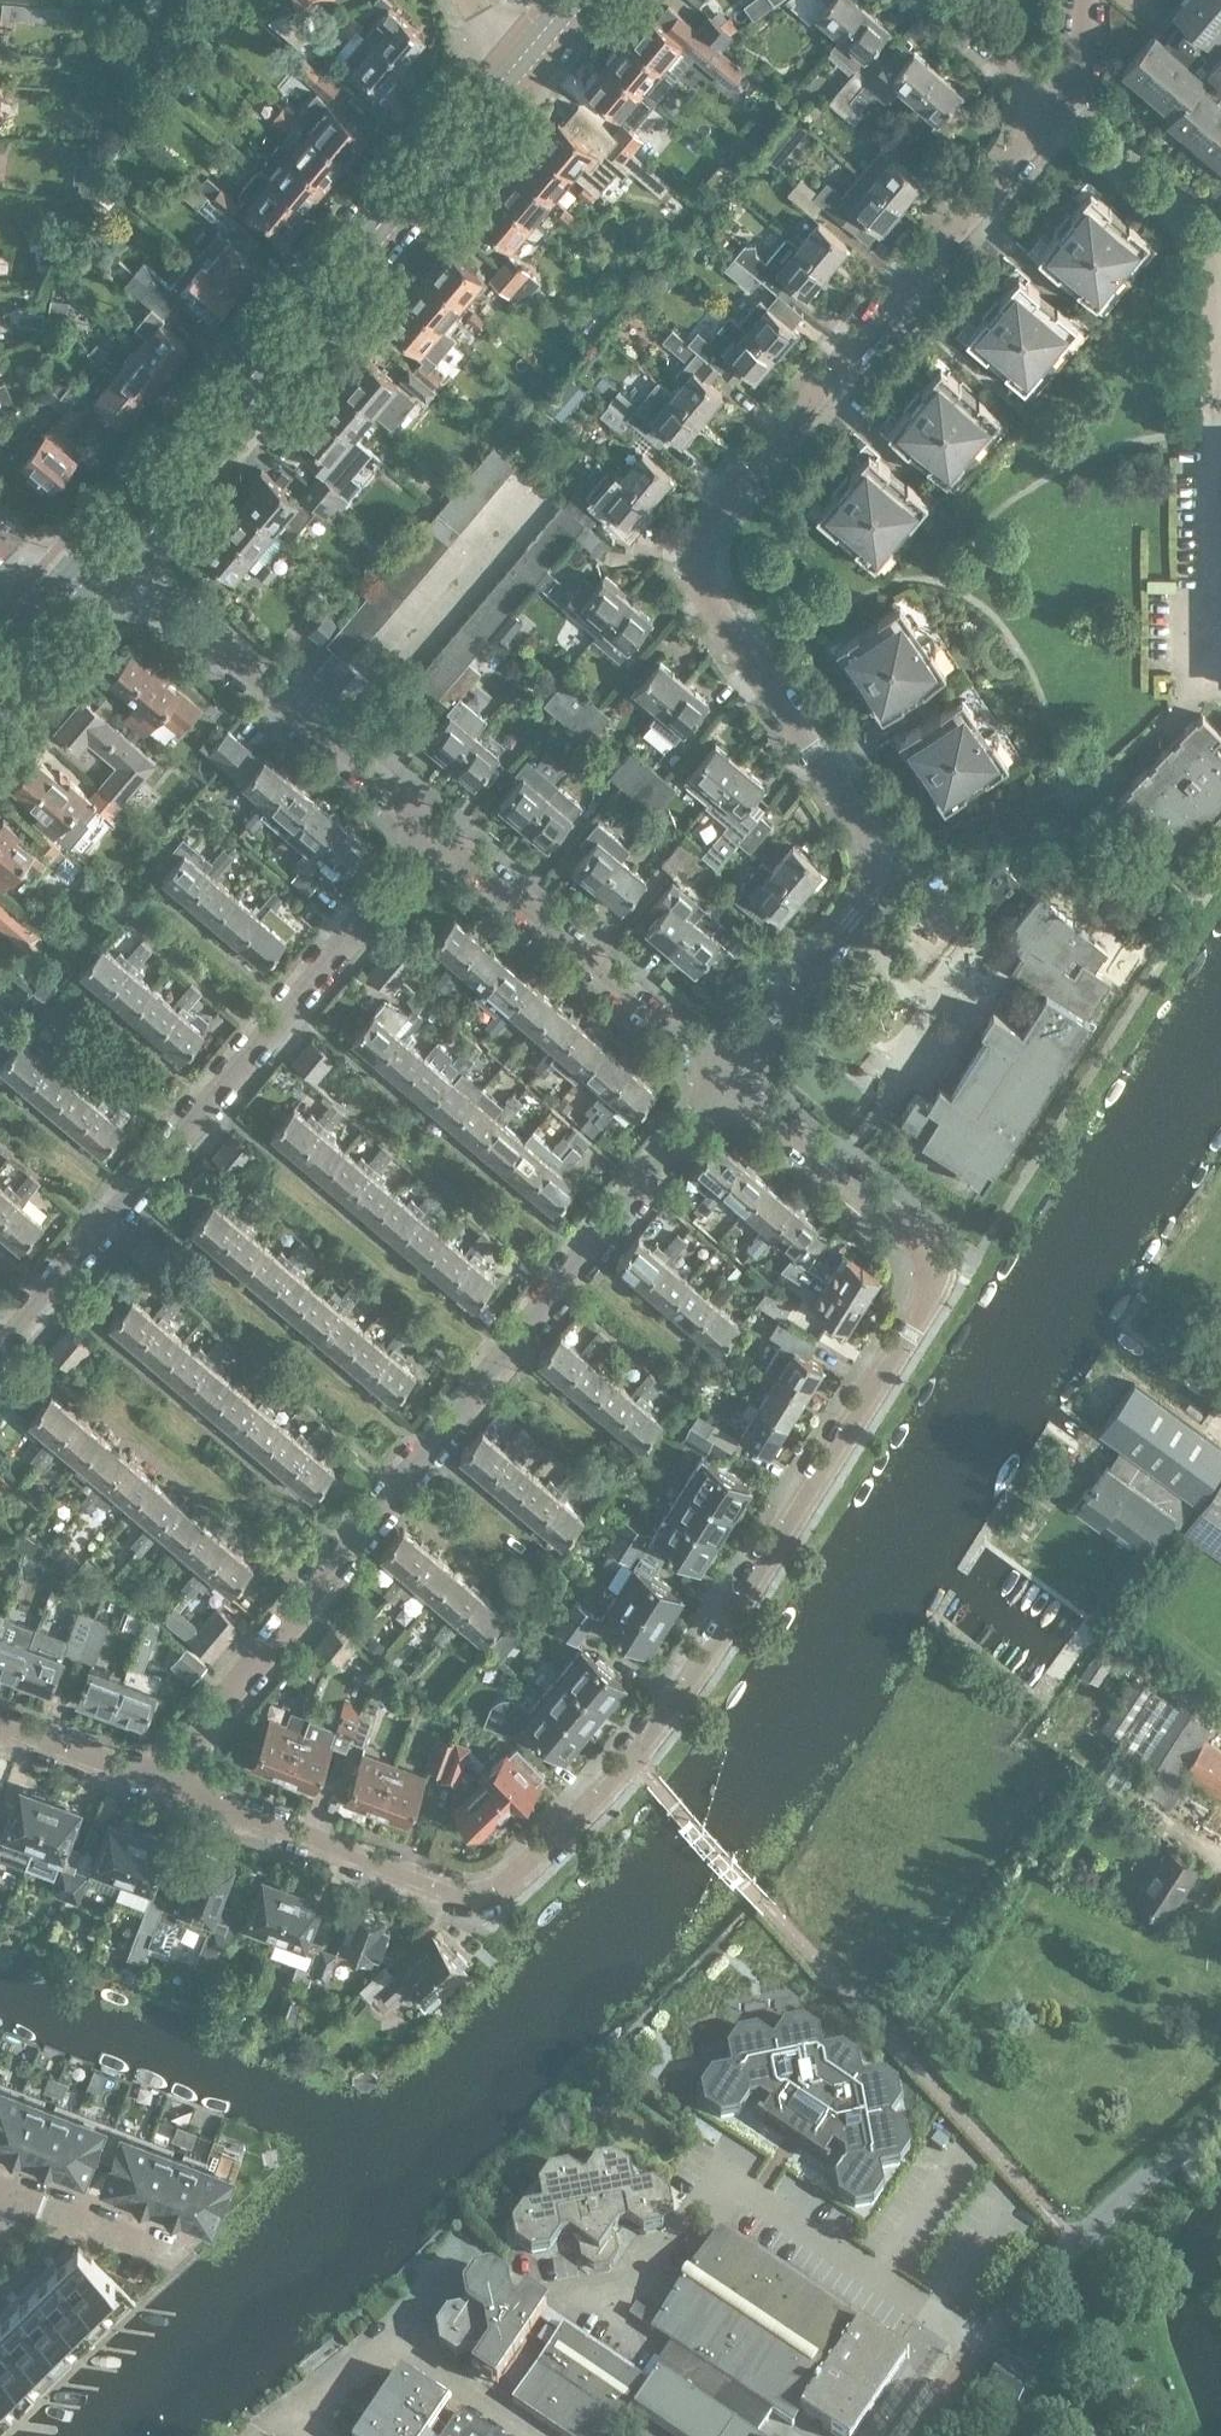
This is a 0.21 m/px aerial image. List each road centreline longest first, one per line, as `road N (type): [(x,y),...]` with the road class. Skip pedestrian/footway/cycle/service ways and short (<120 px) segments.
road 1 (residential): [(726,1076),(869,894),(875,853),(873,836),(710,600),(699,552),(706,518),(1053,109)]
road 2 (residential): [(504,1887),(632,1756),(688,1685),(940,1290),(926,1245),(726,1076)]
road 3 (residential): [(161,1781),(726,1076)]
road 4 (residential): [(0,1371),(444,838)]
road 5 (tertiary): [(538,43),(104,551)]
road 6 (residential): [(444,838),(104,551)]
road 7 (residential): [(726,1076),(444,838)]
road 8 (residential): [(504,1887),(464,1896),(161,1781)]
road 9 (residential): [(1220,400),(1219,268),(1207,244),(1053,109)]
road 10 (unclassified): [(919,2435),(981,2346),(1083,2231)]
road 11 (residential): [(1209,687),(1220,458)]
road 12 (residential): [(161,1781),(0,1721)]
road 13 (residential): [(1053,109),(935,0)]
road 14 (residential): [(17,2193),(165,2246)]

